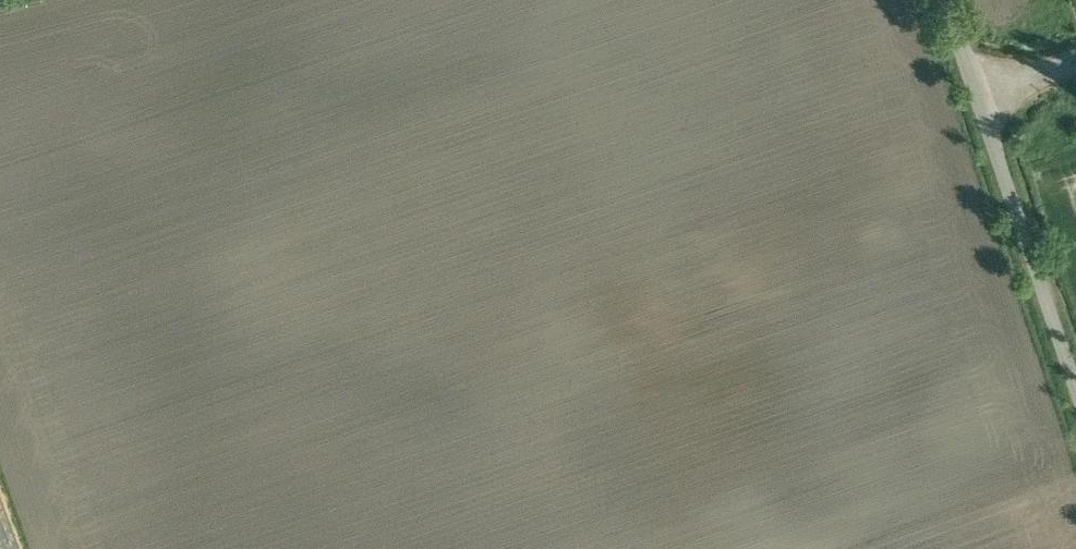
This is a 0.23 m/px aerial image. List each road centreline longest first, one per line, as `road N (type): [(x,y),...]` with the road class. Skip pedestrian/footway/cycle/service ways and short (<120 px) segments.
road 1 (unclassified): [(1075,368),(946,0)]

